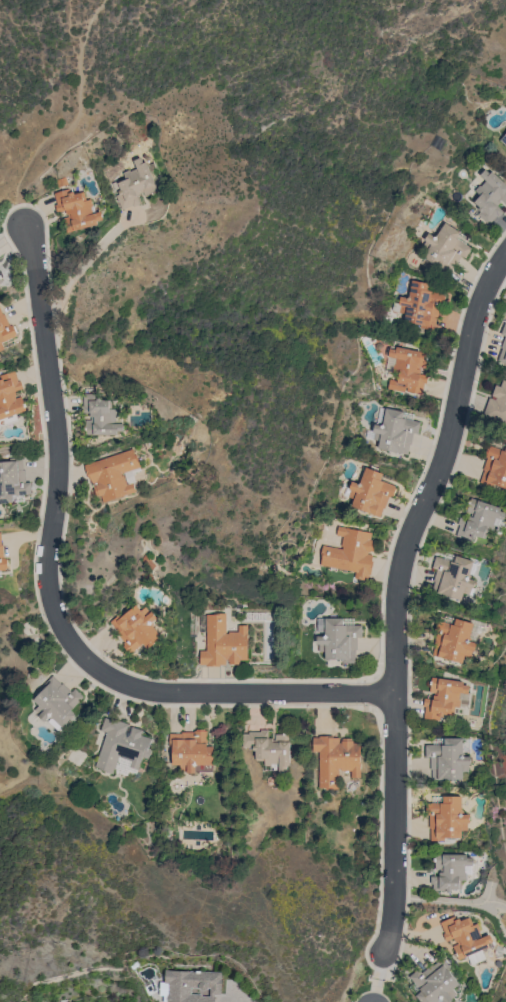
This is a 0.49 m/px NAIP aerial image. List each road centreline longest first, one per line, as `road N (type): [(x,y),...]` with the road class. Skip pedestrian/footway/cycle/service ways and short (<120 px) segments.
road 1 (residential): [(398,695),(162,694),(137,691),(84,661),(64,634),(46,580),(56,472),(25,230)]
road 2 (residential): [(383,955),(394,897),(403,558),(443,469),(495,272),(505,260)]

